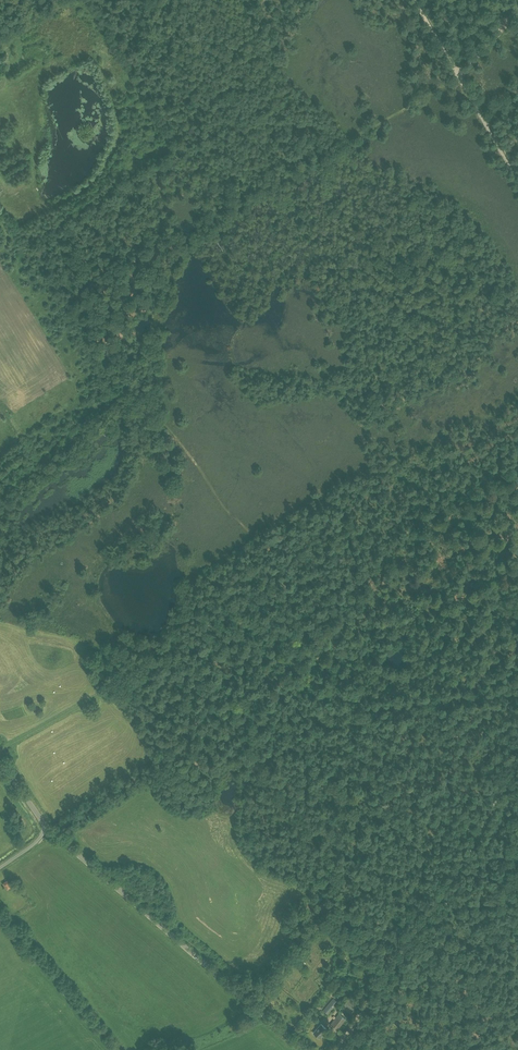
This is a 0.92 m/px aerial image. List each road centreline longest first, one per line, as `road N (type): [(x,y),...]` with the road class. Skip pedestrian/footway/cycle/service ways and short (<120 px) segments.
road 1 (track): [(0,751),(103,701),(143,740),(170,743),(238,712),(269,685),(232,563),(235,516),(159,421),(153,355),(163,297),(181,255),(202,232),(459,76)]
road 2 (track): [(336,1049),(517,760)]
road 3 (unclassified): [(303,1049),(49,830)]
road 4 (track): [(517,468),(403,540),(269,685)]
road 5 (track): [(238,712),(269,718),(369,713),(481,688),(517,626)]

